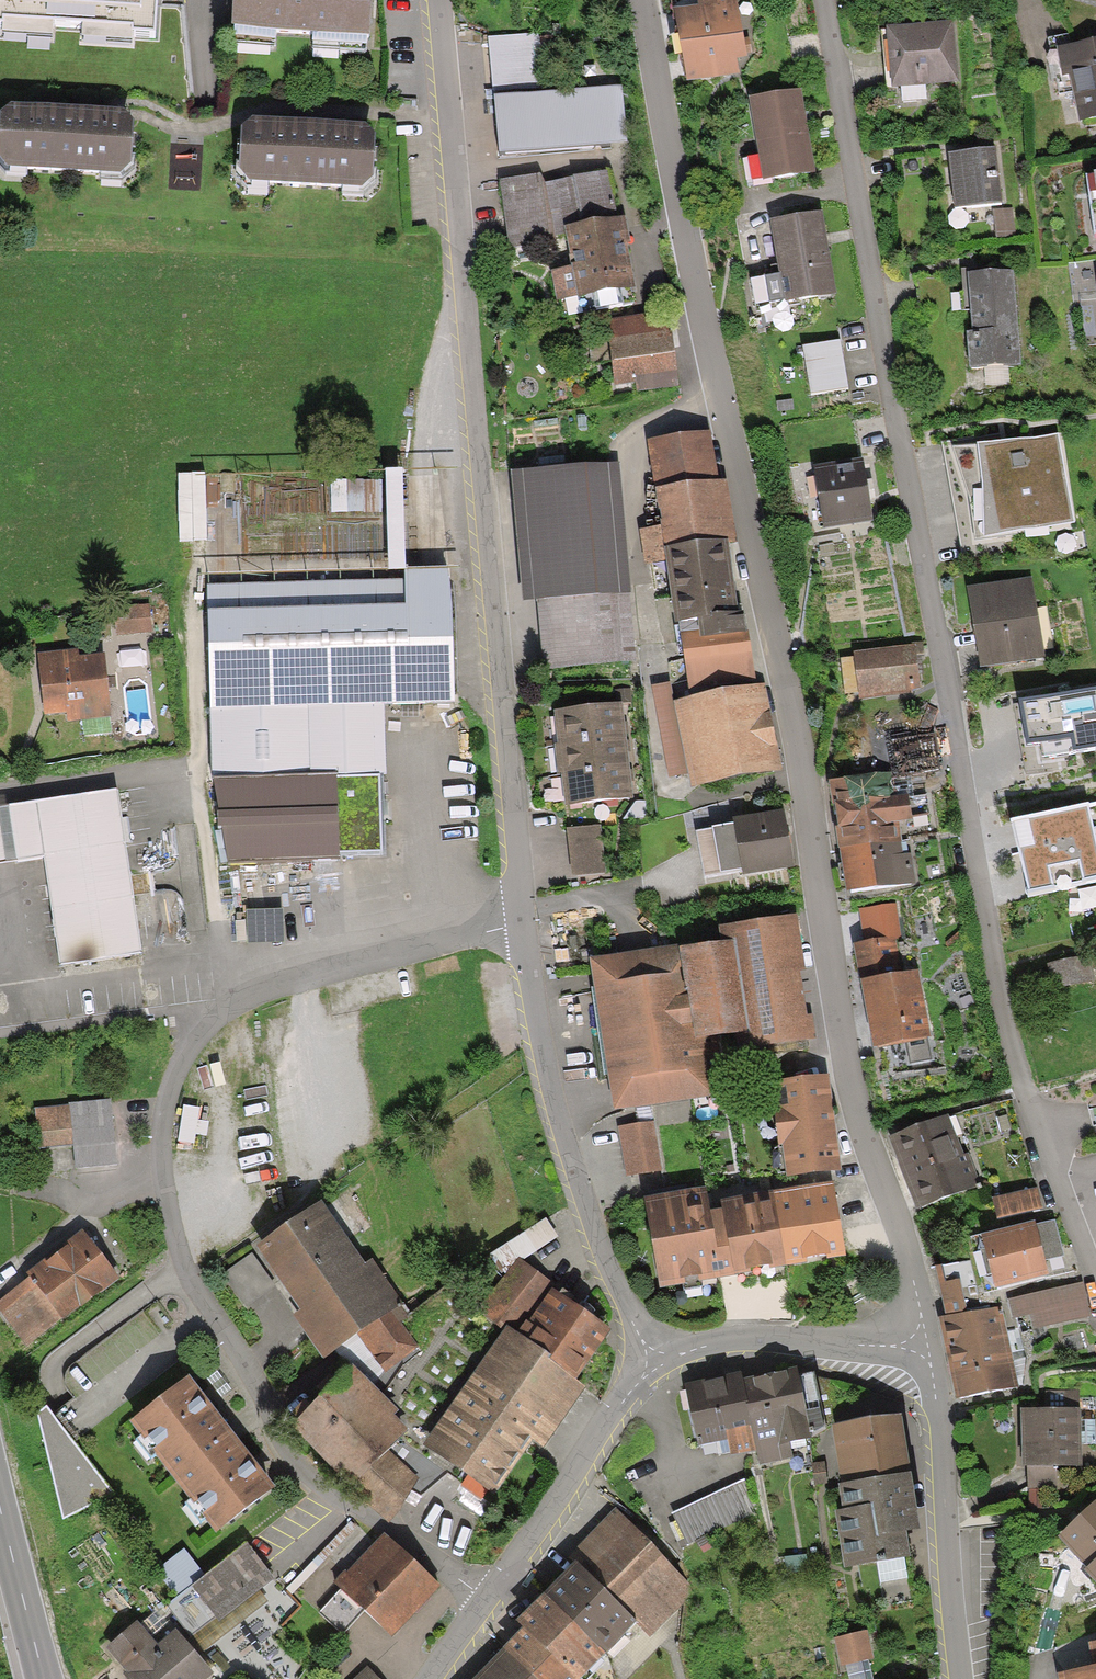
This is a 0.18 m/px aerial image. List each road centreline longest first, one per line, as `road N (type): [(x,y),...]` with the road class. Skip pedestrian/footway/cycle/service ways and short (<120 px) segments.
road 1 (unclassified): [(432,0),(522,921),(543,1044),(590,1213),(658,1364)]
road 2 (residential): [(638,0),(682,235),(780,627),(855,1072),(927,1345)]
road 3 (residential): [(1095,1274),(1024,1092),(986,947),(964,766),(823,0)]
road 4 (residential): [(658,1364),(622,1399),(425,1678)]
road 5 (residential): [(927,1345),(960,1678)]
road 6 (residential): [(927,1345),(743,1339),(658,1364)]
road 7 (primary): [(43,1678),(0,1515)]

